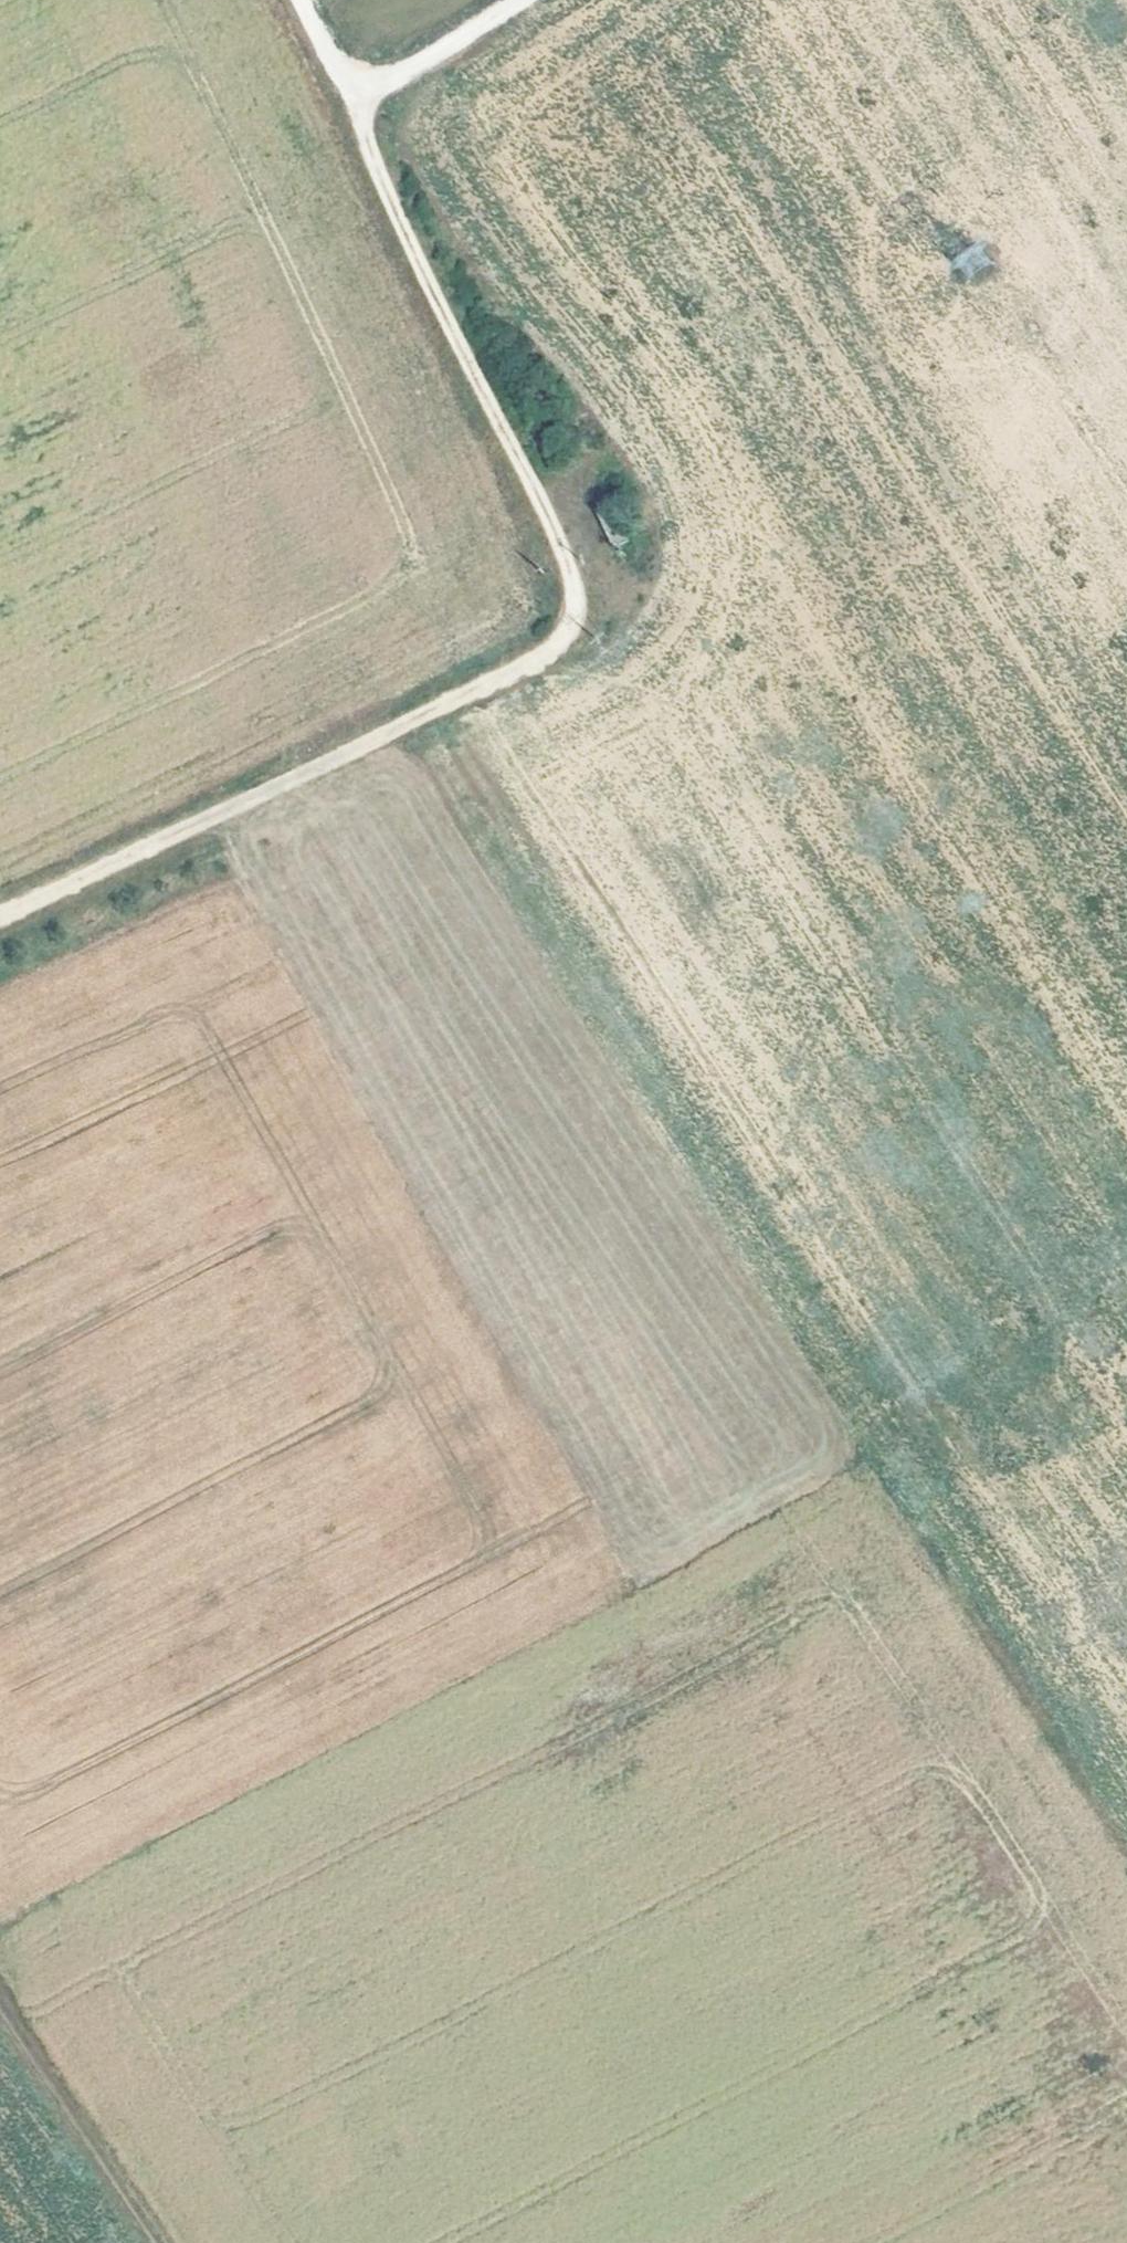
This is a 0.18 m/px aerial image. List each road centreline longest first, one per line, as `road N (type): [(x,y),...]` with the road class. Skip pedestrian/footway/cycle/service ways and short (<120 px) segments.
road 1 (track): [(503,0),(348,98),(579,578),(554,653),(0,923)]
road 2 (track): [(0,2011),(158,2242)]

